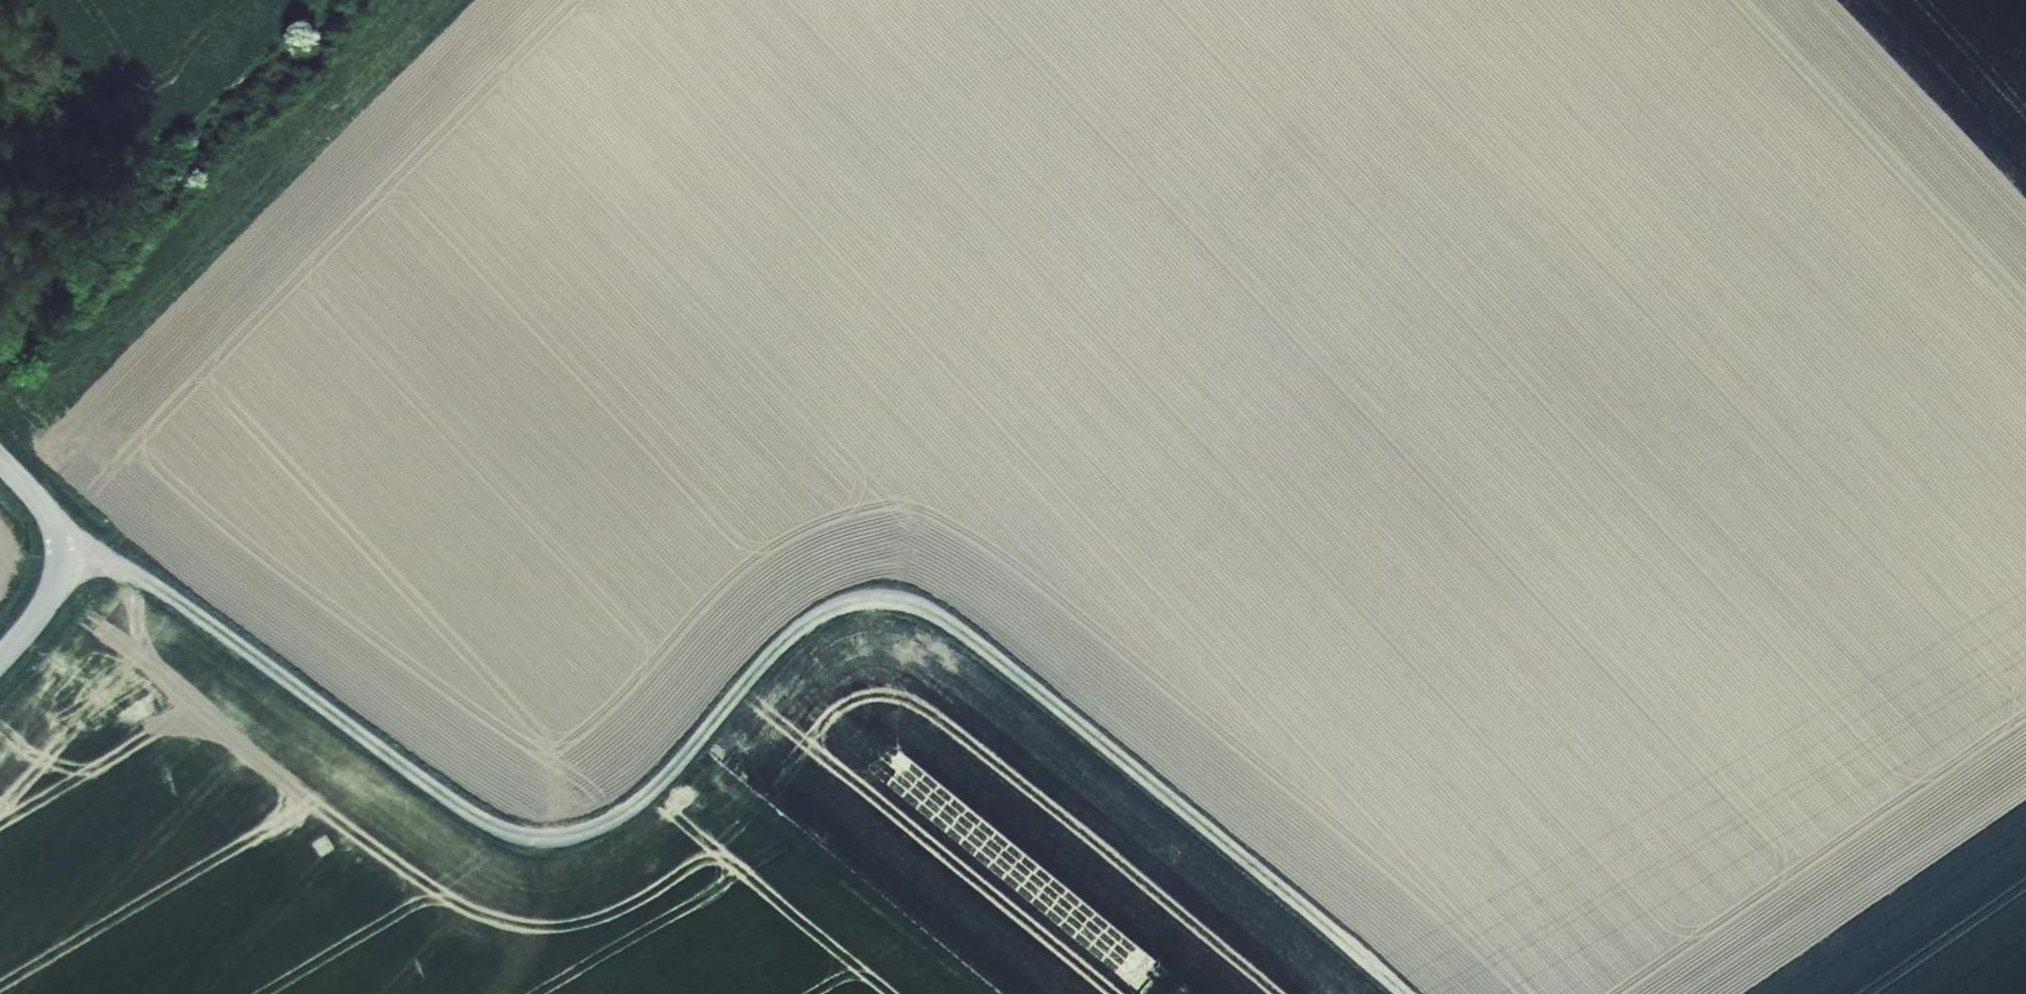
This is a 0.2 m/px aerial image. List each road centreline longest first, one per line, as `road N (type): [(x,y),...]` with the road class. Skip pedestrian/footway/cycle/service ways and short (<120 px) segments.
road 1 (unclassified): [(63,560),(46,507),(0,457)]
road 2 (residential): [(63,560),(42,615),(0,662)]

